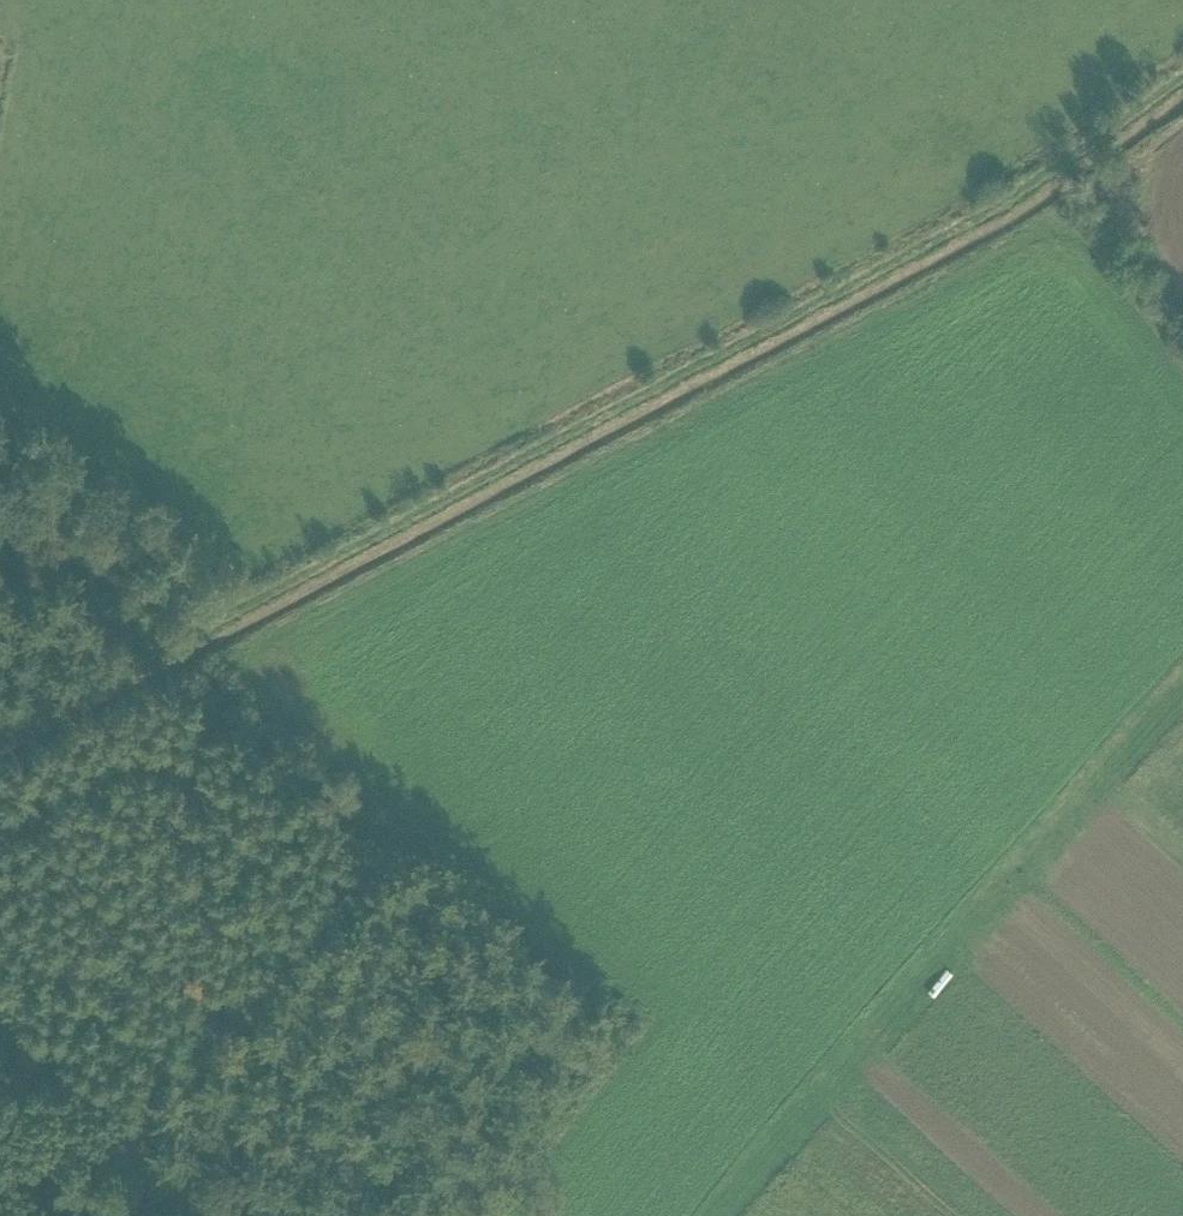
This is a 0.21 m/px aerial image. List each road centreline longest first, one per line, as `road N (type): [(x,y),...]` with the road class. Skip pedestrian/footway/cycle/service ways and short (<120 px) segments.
road 1 (track): [(1182,80),(1002,206),(142,652)]
road 2 (track): [(206,1215),(0,1048)]
road 3 (track): [(0,539),(142,652)]
road 4 (track): [(142,652),(0,728)]

